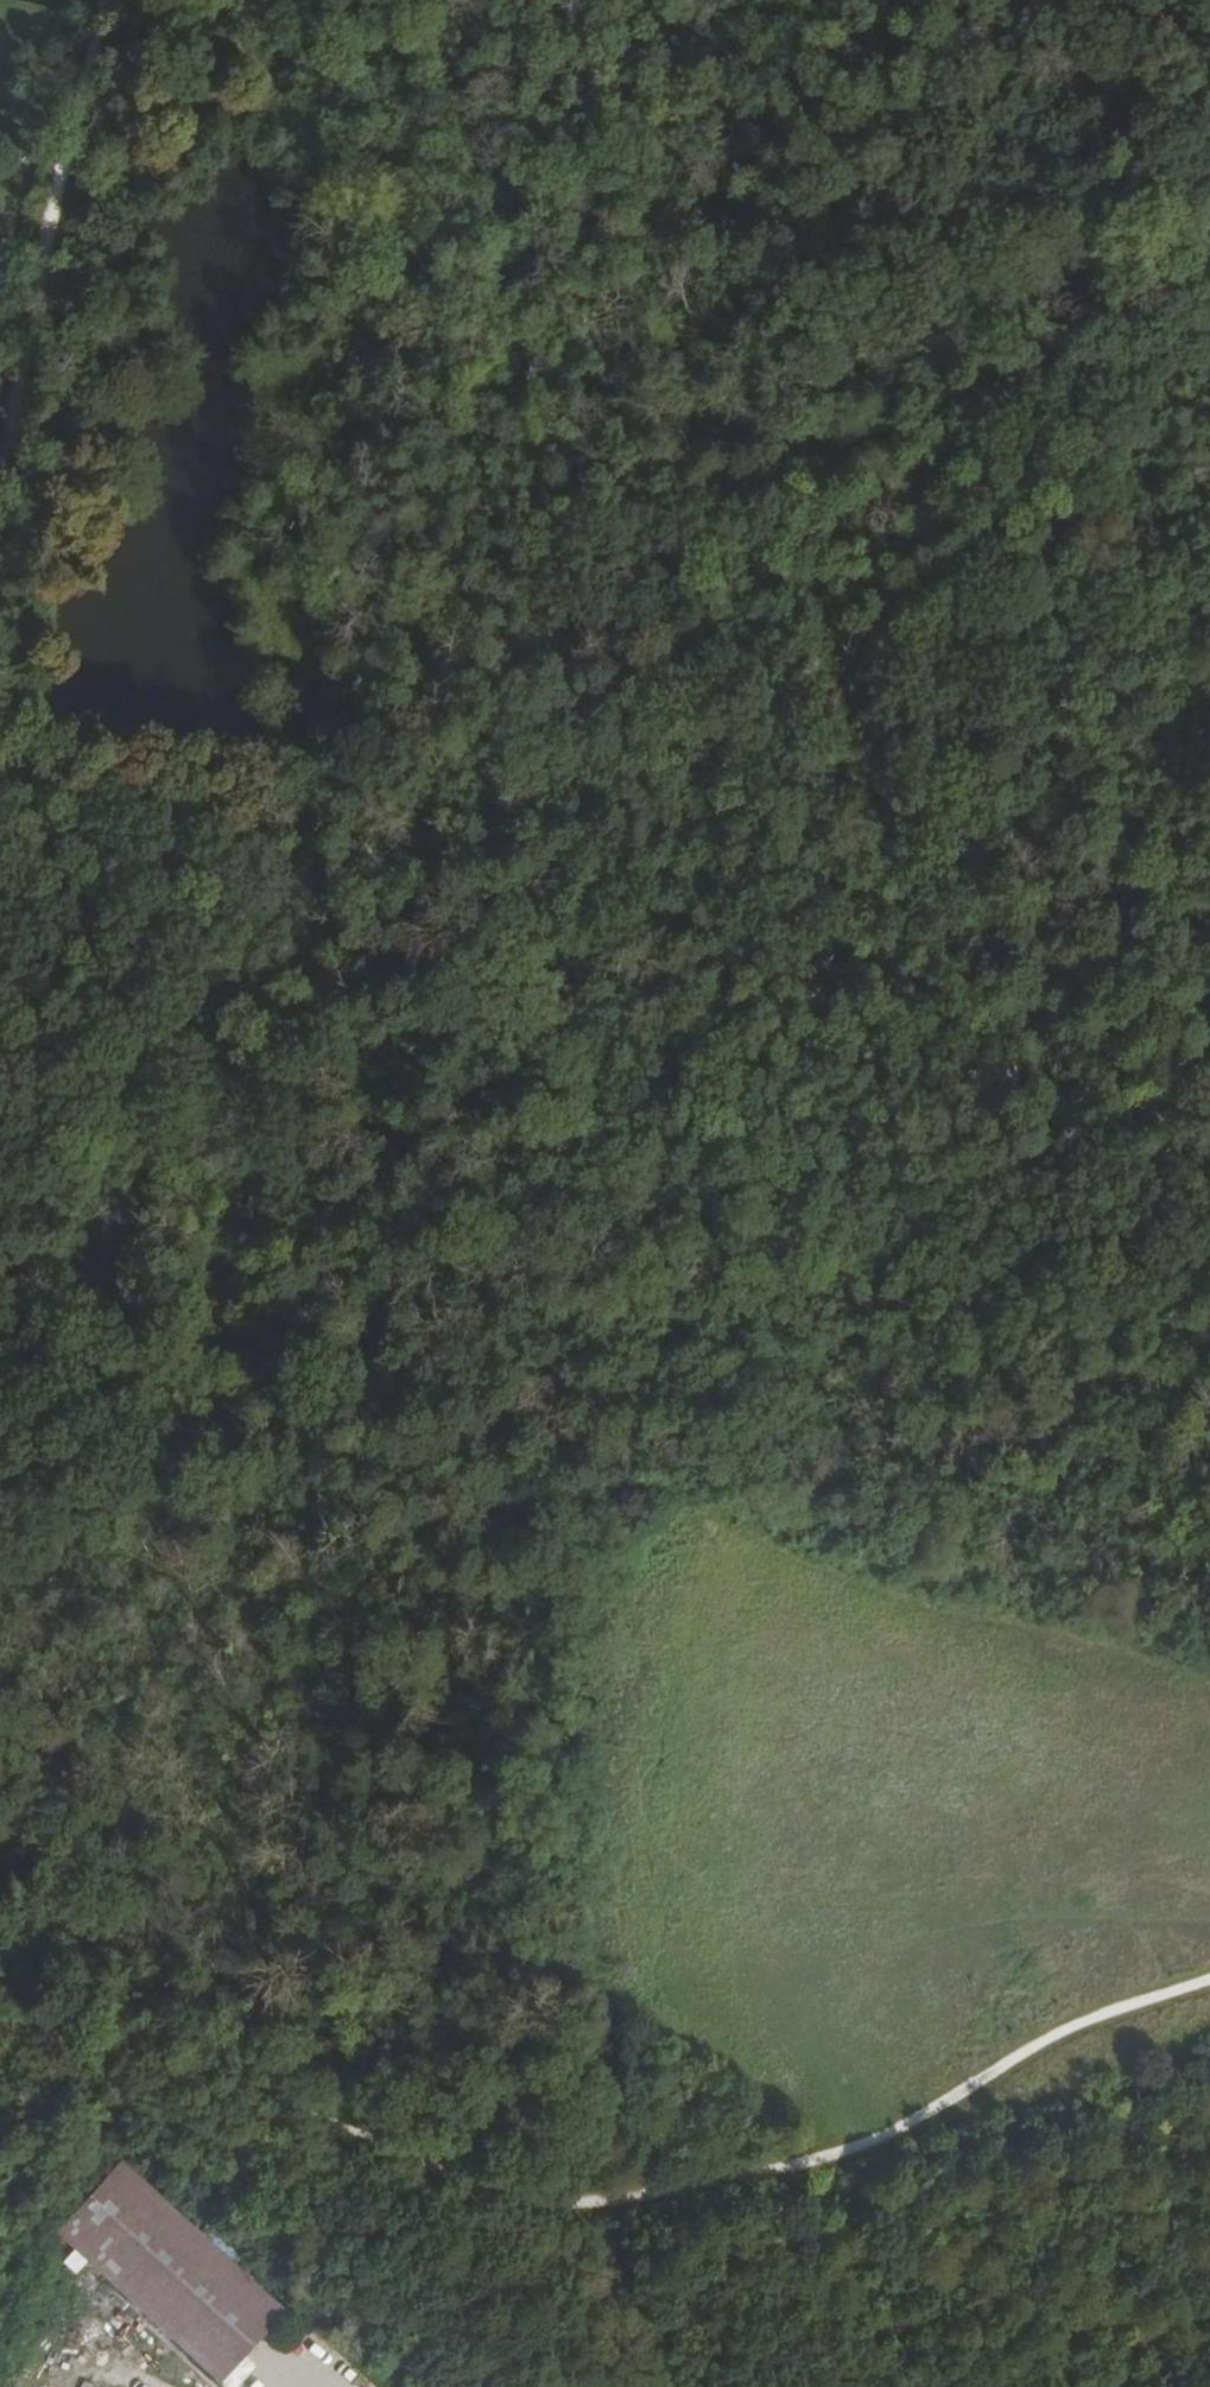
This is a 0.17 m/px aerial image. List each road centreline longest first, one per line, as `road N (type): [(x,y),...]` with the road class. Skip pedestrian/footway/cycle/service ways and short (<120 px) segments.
road 1 (track): [(0,2030),(126,2060),(420,2161),(541,2213),(839,2154),(909,2128),(1057,2036),(1209,1979)]
road 2 (track): [(119,0),(0,598)]
road 3 (track): [(541,2213),(626,2386)]

